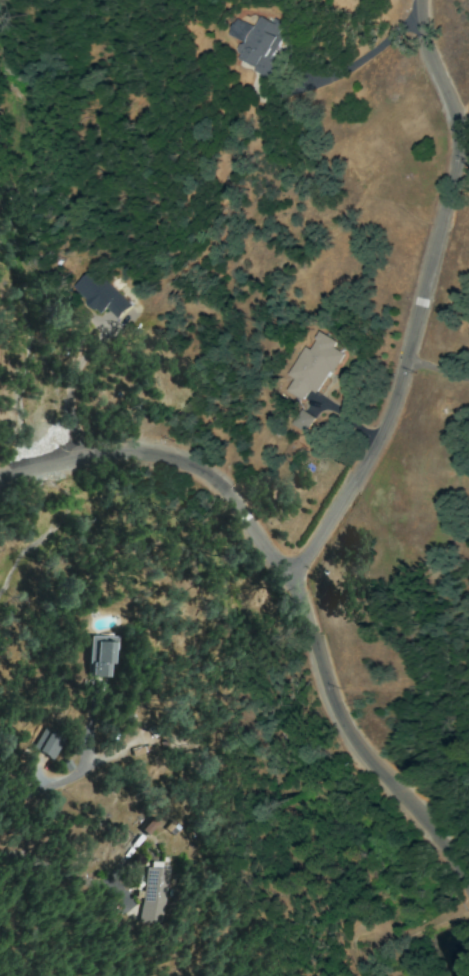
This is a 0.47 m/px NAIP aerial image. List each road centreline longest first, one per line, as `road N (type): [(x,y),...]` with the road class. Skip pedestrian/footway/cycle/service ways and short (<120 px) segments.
road 1 (residential): [(0,476),(143,452),(209,474),(289,574),(325,689),(367,762),(468,887)]
road 2 (residential): [(289,574),(348,496),(395,389),(432,261),(460,134),(418,17),(419,0)]

